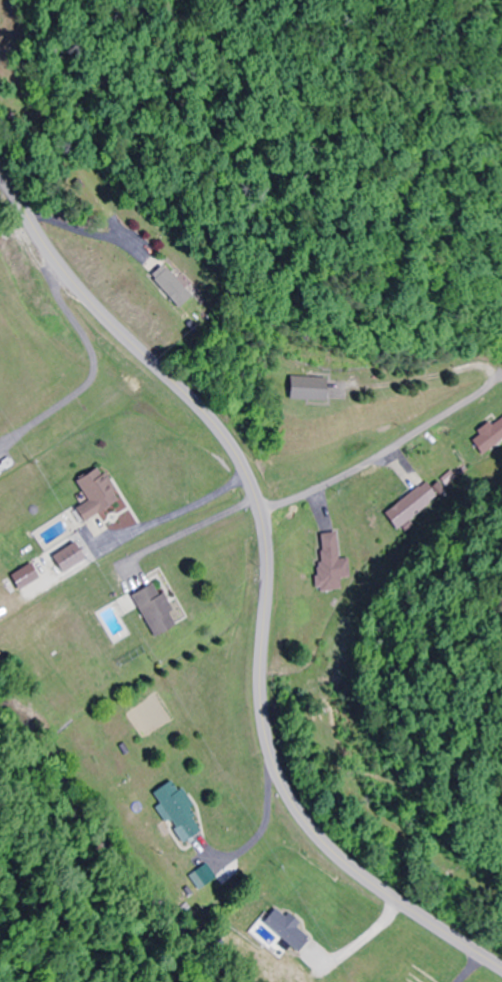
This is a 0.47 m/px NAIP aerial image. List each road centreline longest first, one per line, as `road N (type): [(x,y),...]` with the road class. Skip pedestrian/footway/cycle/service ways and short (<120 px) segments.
road 1 (tertiary): [(501,970),(360,873),(292,797),(268,734),(268,565),(242,467),(202,411),(80,292),(0,176)]
road 2 (residential): [(259,510),(371,462),(501,374)]

